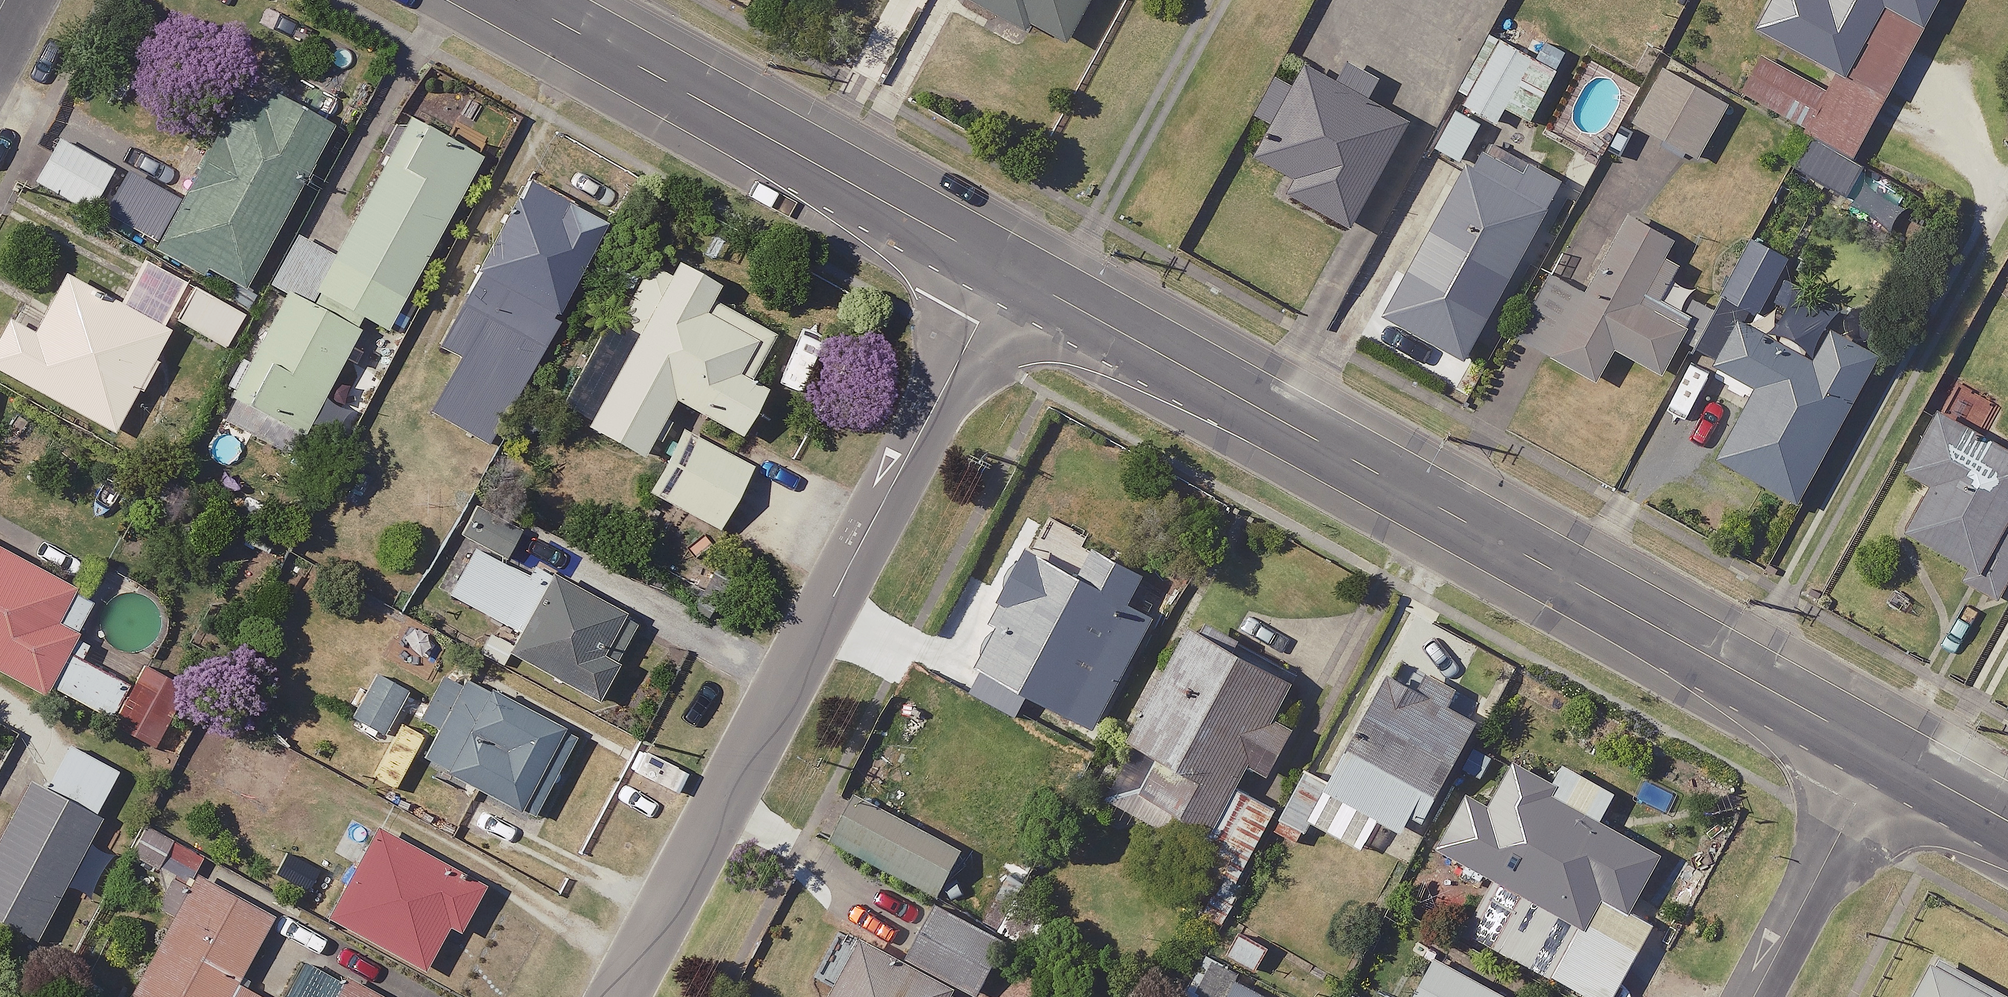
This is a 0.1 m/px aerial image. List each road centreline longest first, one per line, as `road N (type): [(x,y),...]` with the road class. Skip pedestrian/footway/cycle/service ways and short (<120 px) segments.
road 1 (tertiary): [(1882,753),(1008,269)]
road 2 (residential): [(1008,269),(618,996)]
road 3 (tertiary): [(1008,269),(520,0)]
road 4 (residential): [(1752,996),(1882,753)]
road 5 (tertiary): [(2007,822),(1882,753)]

